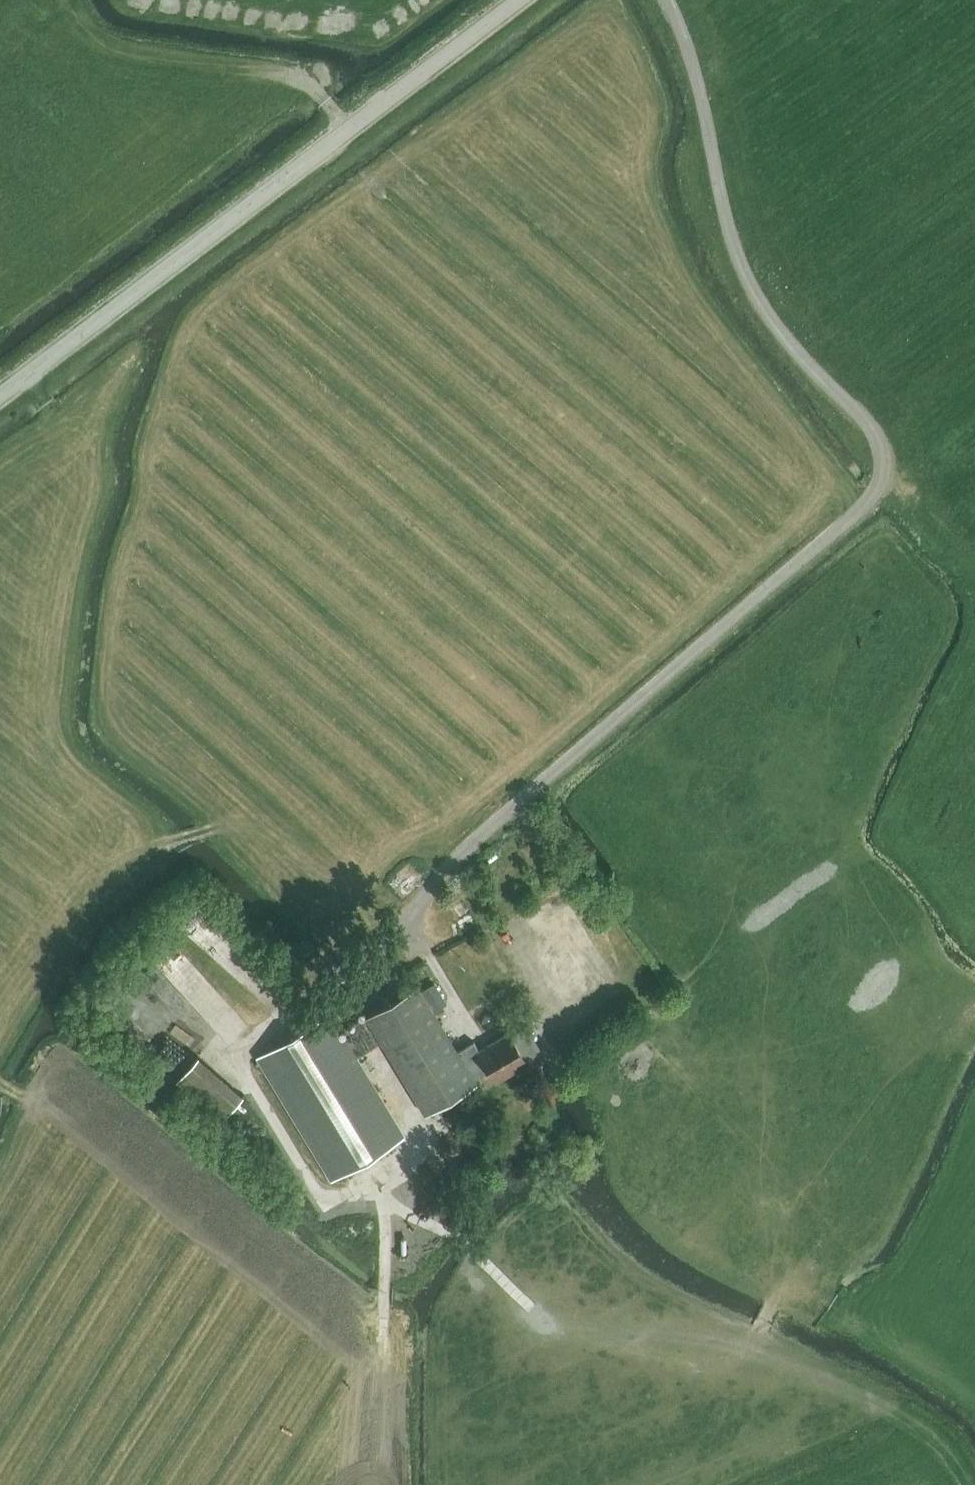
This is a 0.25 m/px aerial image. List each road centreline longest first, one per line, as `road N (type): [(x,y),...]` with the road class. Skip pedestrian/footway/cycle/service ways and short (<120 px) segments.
road 1 (tertiary): [(0,394),(518,0)]

